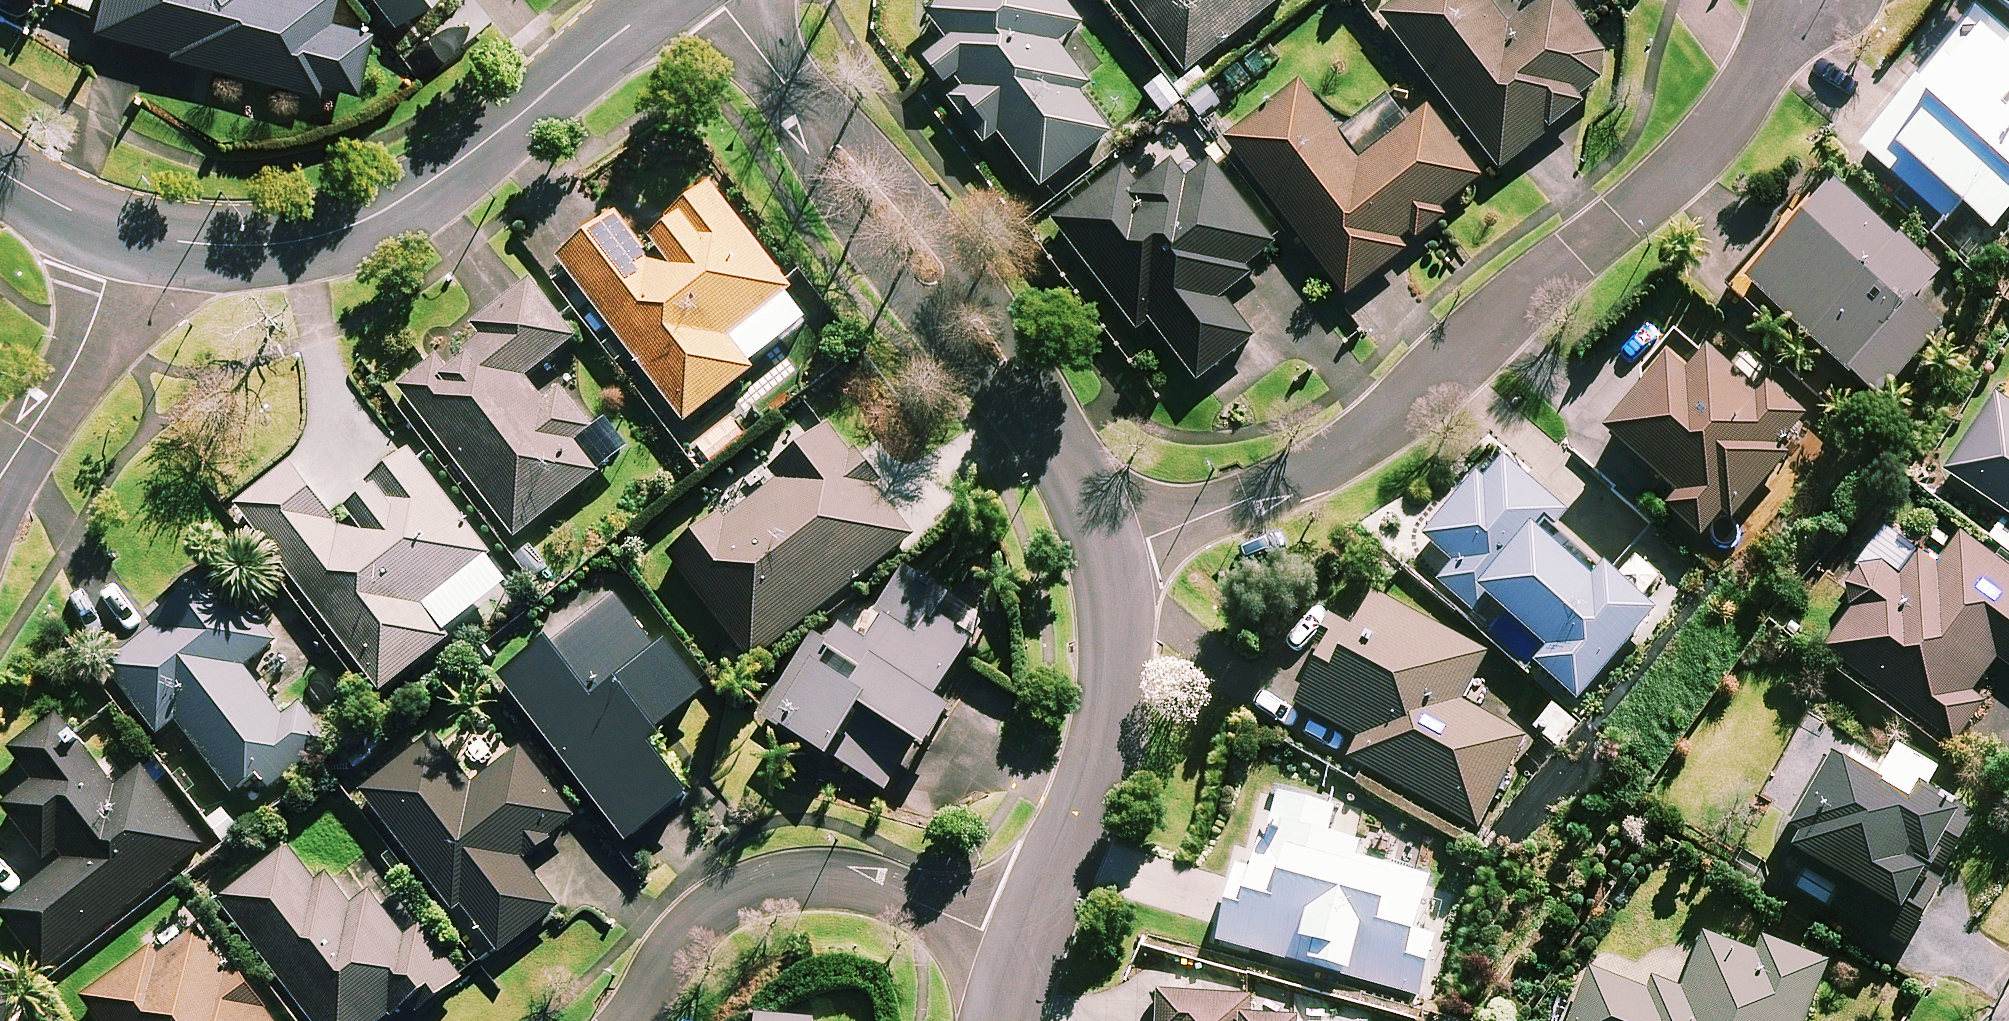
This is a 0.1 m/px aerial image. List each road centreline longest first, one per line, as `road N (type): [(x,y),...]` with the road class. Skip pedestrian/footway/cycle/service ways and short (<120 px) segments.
road 1 (residential): [(1810,0),(1767,61),(1662,178),(1398,412),(1344,452),(1261,495),(1108,555)]
road 2 (residential): [(1108,555),(1043,424),(717,0)]
road 3 (residential): [(663,0),(436,178),(340,232),(272,248),(217,248),(115,230)]
road 4 (residential): [(621,1020),(705,916),(780,880),(827,876),(878,886),(1017,946)]
road 5 (residential): [(1017,946),(1093,788),(1107,737),(1115,614),(1108,555)]
road 6 (residential): [(0,478),(57,401),(87,339),(115,230)]
road 7 (residential): [(115,230),(0,172)]

